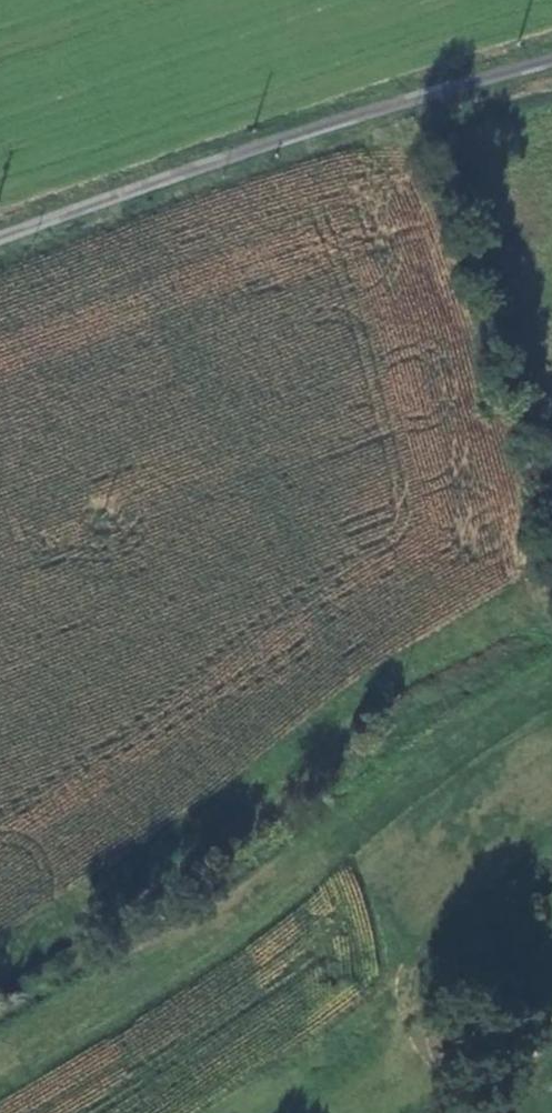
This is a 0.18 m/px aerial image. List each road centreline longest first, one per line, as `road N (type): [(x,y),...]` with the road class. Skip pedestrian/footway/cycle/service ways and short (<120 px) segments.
road 1 (unclassified): [(551,51),(436,79),(0,237)]

